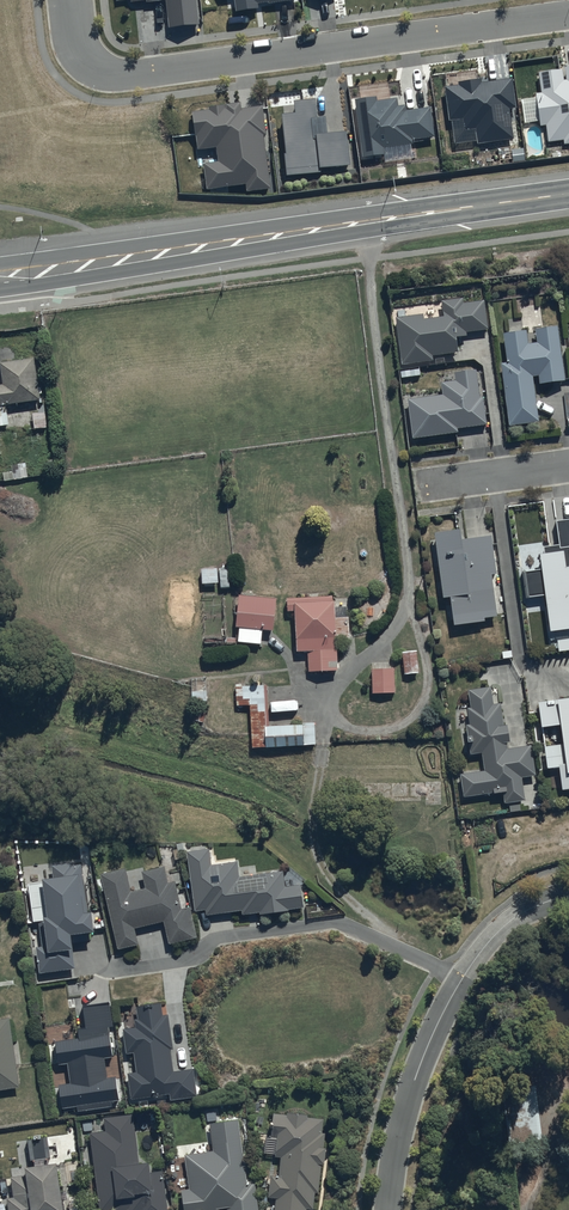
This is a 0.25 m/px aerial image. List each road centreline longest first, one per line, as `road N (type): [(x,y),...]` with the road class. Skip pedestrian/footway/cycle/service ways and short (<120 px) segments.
road 1 (secondary): [(0,270),(568,193)]
road 2 (residential): [(568,16),(135,76),(87,61),(70,0)]
road 3 (residential): [(386,1209),(404,1106),(461,980),(510,921),(568,896)]
road 4 (residential): [(568,464),(425,484)]

